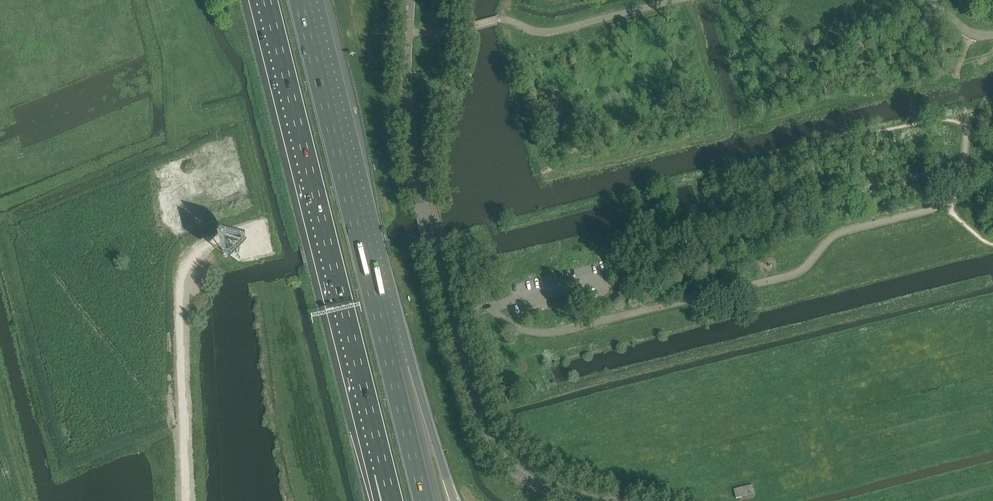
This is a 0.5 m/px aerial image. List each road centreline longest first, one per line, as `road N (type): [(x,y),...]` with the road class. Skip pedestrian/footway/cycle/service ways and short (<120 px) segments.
road 1 (unclassified): [(567,500),(524,477),(479,414),(419,186),(407,93),(411,0)]
road 2 (motorway): [(267,0),(385,471)]
road 3 (motorway): [(391,370),(298,0)]
road 4 (track): [(184,500),(177,300),(187,270),(207,261)]
road 5 (motorway): [(453,500),(439,457),(391,370)]
road 6 (motorway): [(423,500),(391,370)]

